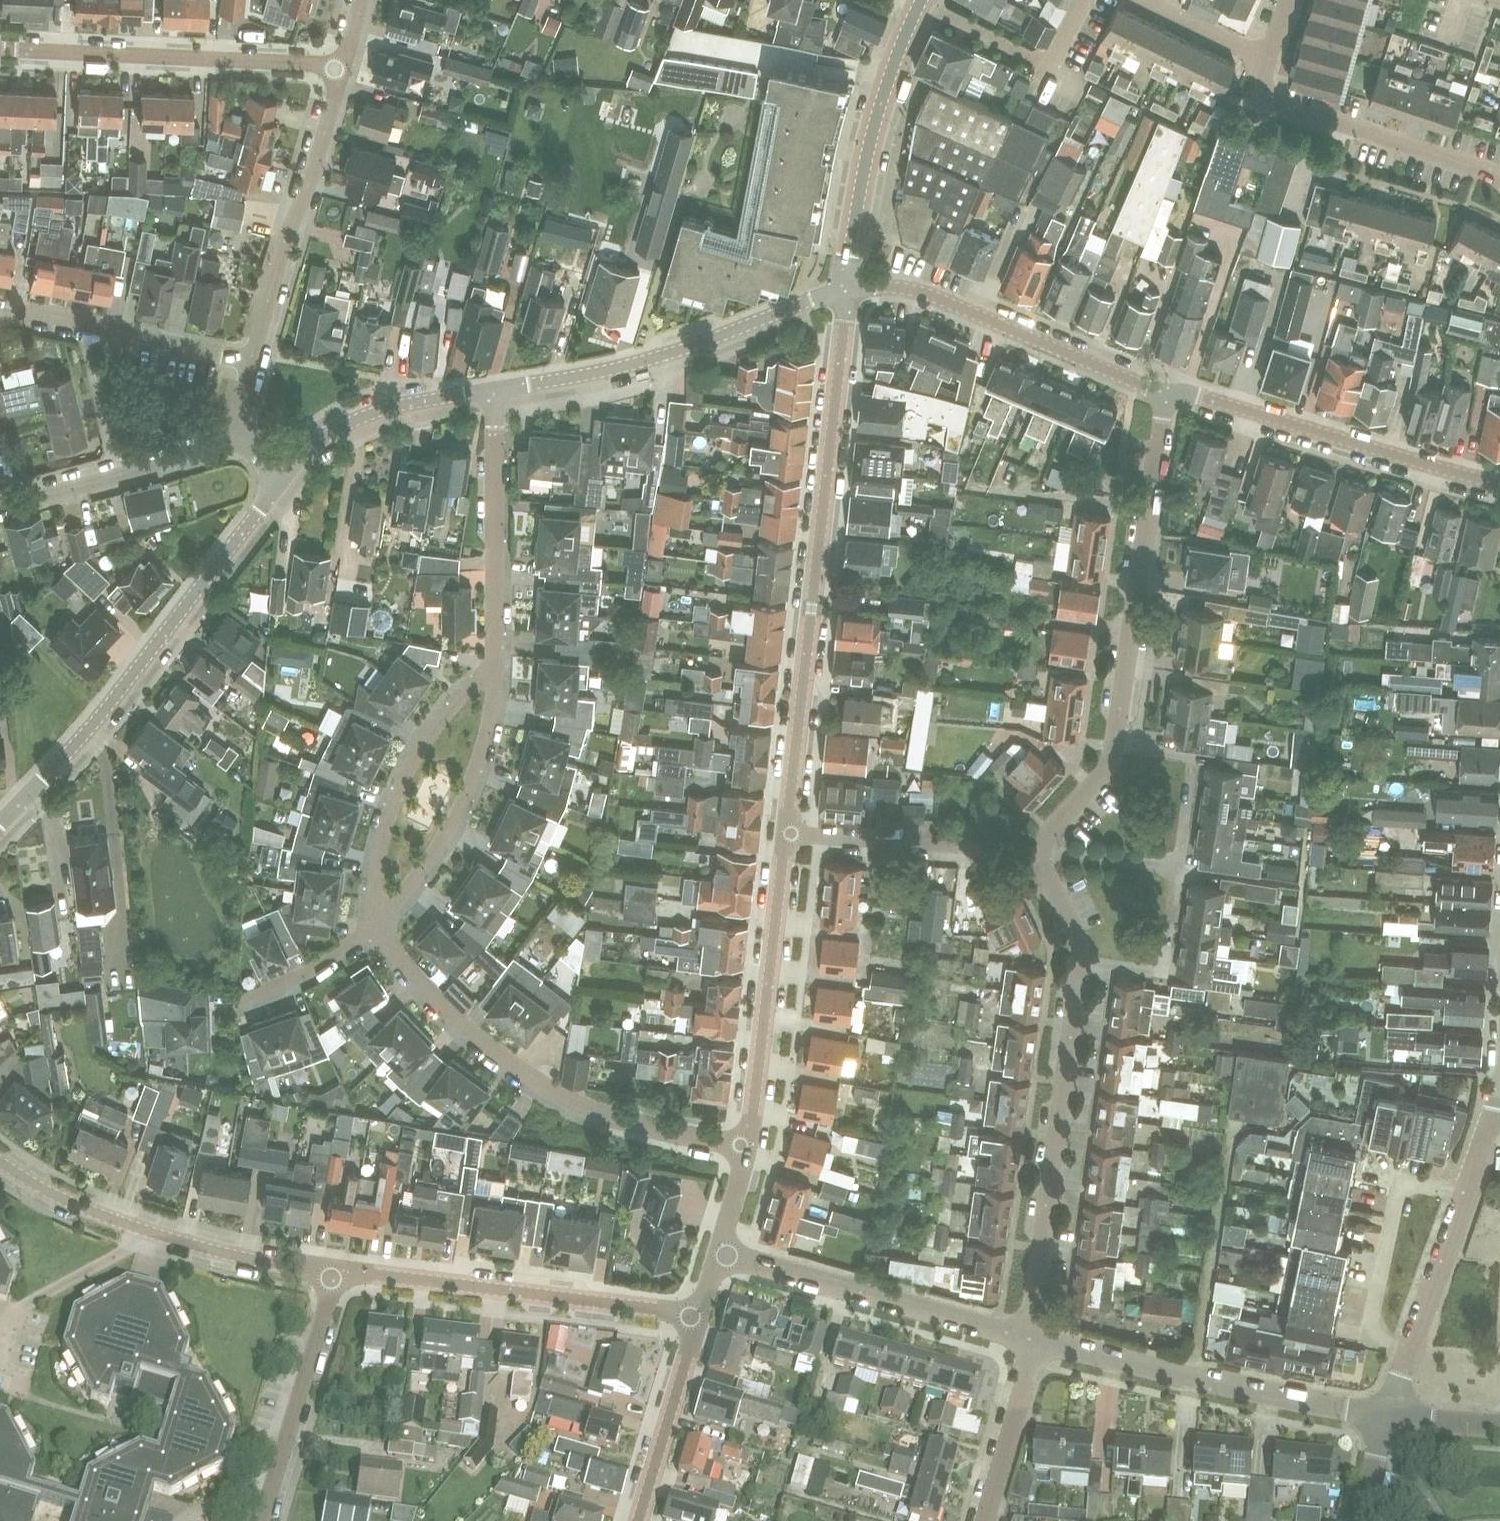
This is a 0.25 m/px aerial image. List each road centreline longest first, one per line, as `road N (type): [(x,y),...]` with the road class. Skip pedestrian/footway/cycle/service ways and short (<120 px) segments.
road 1 (residential): [(798,836),(849,285)]
road 2 (residential): [(1030,1340),(1079,966),(1076,933),(1044,851)]
road 3 (residential): [(1044,851),(1054,823),(1113,756),(1167,390)]
road 4 (residential): [(744,1166),(537,1085),(413,973),(380,928)]
road 5 (unclassified): [(16,805),(184,620),(286,476)]
road 6 (residential): [(702,1314),(335,1270)]
road 7 (unclassified): [(496,389),(676,351),(849,285)]
road 8 (residential): [(1387,1417),(1030,1340)]
road 9 (residential): [(351,67),(0,51)]
road 10 (residential): [(1167,390),(1499,482)]
road 11 (residential): [(849,285),(904,288),(1167,390)]
road 12 (residential): [(744,1166),(779,1007),(798,836)]
road 13 (residential): [(1030,1340),(723,1261)]
road 14 (residential): [(254,365),(351,67)]
road 15 (residential): [(380,928),(381,822),(394,778),(423,727),(495,663)]
road 16 (residential): [(380,928),(450,838),(499,706),(495,663)]
road 17 (unclassified): [(849,285),(874,133),(921,0)]
road 18 (residential): [(1499,175),(1270,101),(1263,81),(1270,58)]
road 19 (residential): [(495,663),(496,389)]
road 20 (residential): [(254,365),(0,314)]
road 21 (residential): [(1411,1364),(1379,1327),(1394,1220),(1407,1187),(1473,1192)]
road 22 (residential): [(0,501),(208,443),(236,424)]
road 23 (residential): [(1044,851),(798,836)]
road 24 (unclassified): [(286,476),(353,420),(496,389)]
road 25 (residential): [(273,1490),(335,1270)]
road 26 (residential): [(639,1520),(702,1314)]
road 27 (residential): [(335,1270),(135,1228)]
road 28 (residential): [(983,1520),(1030,1340)]
road 29 (residential): [(1411,1364),(1473,1192)]
road 30 (residential): [(215,1001),(275,988),(380,928)]
road 31 (residential): [(135,1228),(129,1243),(20,1308),(0,1334)]
road 32 (residential): [(135,1228),(0,1157)]
road 33 (residential): [(1140,0),(1270,58)]

